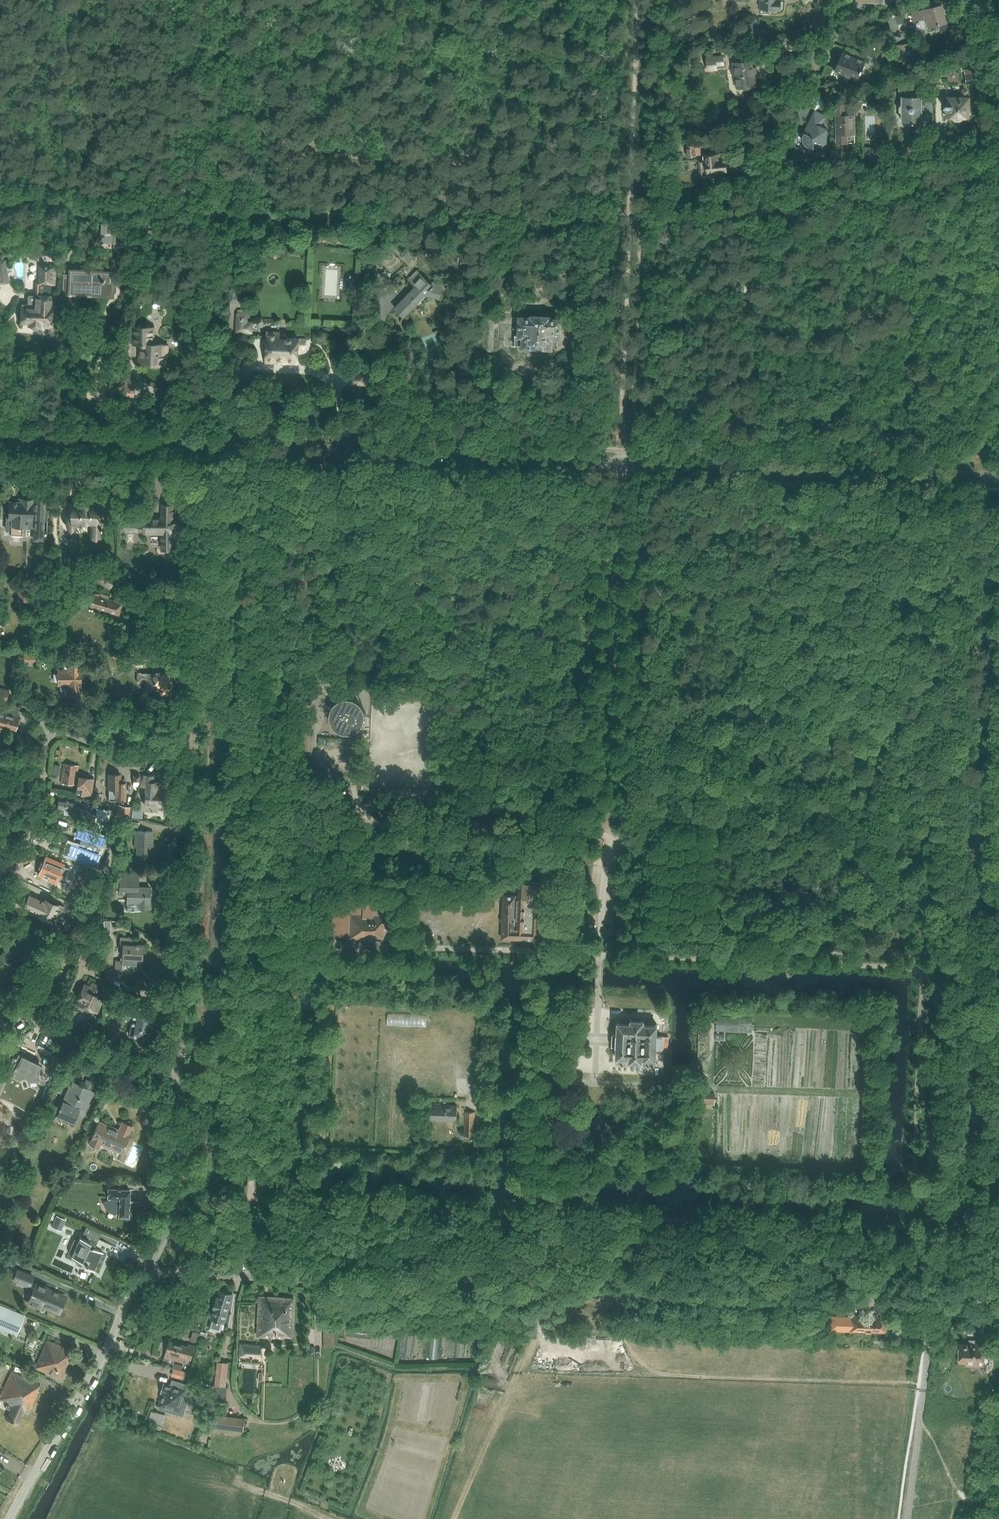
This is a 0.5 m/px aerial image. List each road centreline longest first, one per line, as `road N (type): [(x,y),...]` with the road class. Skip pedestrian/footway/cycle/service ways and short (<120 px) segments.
road 1 (unclassified): [(929,1304),(197,1274)]
road 2 (secondary): [(207,447),(935,475)]
road 3 (unclassified): [(600,958),(603,883),(612,863),(711,795),(827,683),(849,652),(875,564),(929,499),(935,475)]
road 4 (residential): [(998,139),(813,172),(778,166),(771,143),(827,0)]
road 5 (track): [(603,836),(617,474)]
road 6 (residential): [(0,906),(36,828),(48,738),(64,734),(122,752),(194,759)]
road 7 (residential): [(181,1084),(194,759)]
road 8 (residential): [(194,759),(207,447)]
road 9 (unclassified): [(9,1518),(143,1282)]
road 10 (track): [(453,1518),(533,1339),(536,1288)]
road 11 (secondary): [(0,438),(207,447)]
road 12 (residential): [(181,1084),(0,1007)]
road 13 (residential): [(174,1219),(181,1084)]

